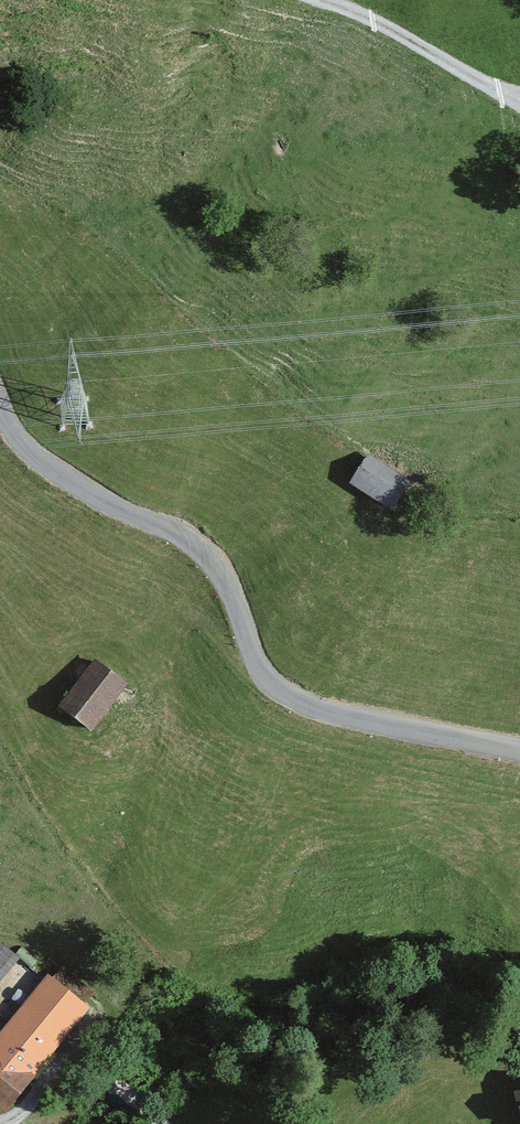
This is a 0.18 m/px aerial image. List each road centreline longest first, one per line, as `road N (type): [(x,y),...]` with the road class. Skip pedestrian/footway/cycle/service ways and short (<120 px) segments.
road 1 (tertiary): [(519,755),(320,710),(273,690),(225,580),(186,537),(68,480),(0,407)]
road 2 (track): [(519,97),(474,83),(325,0)]
road 3 (unclassified): [(163,1123),(70,1054),(11,1123)]

